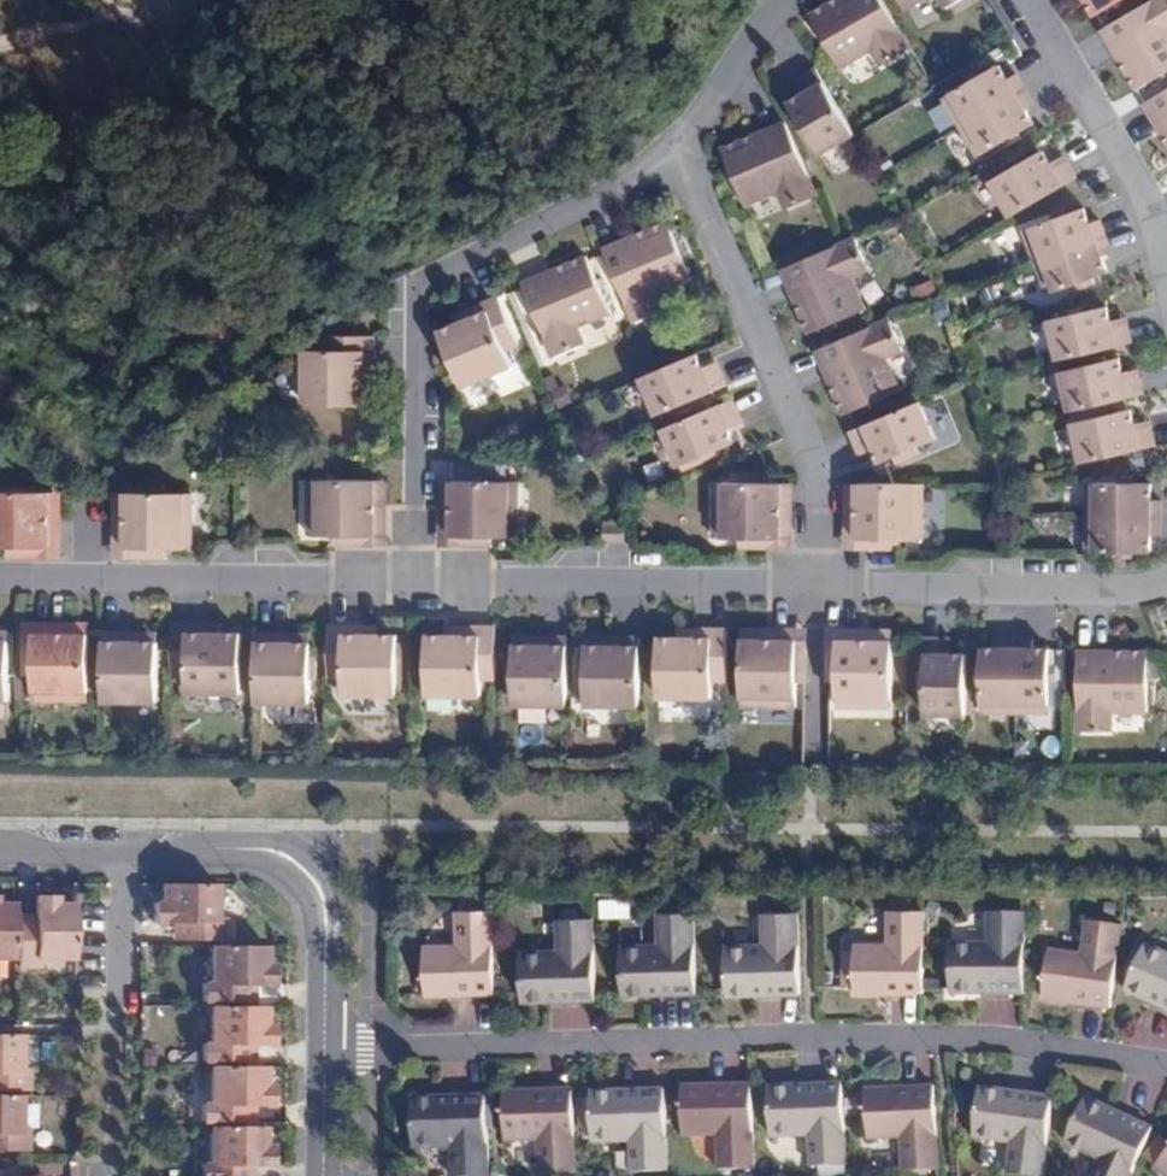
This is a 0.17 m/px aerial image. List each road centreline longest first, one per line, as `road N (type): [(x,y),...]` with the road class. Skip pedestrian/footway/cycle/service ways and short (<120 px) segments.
road 1 (residential): [(326,1054),(939,1038),(1043,1044),(1166,1066)]
road 2 (residential): [(675,152),(418,288),(415,581)]
road 3 (residential): [(0,846),(268,848),(291,856),(323,901),(326,1054)]
road 4 (residential): [(675,152),(704,197),(806,431),(820,505),(816,582)]
road 5 (residential): [(0,575),(415,581)]
road 6 (residential): [(415,581),(816,582)]
road 7 (residential): [(816,582),(1166,582)]
road 8 (residential): [(1166,260),(1148,199),(1034,0)]
road 9 (residential): [(778,0),(675,152)]
road 10 (residential): [(326,1054),(326,1175)]

